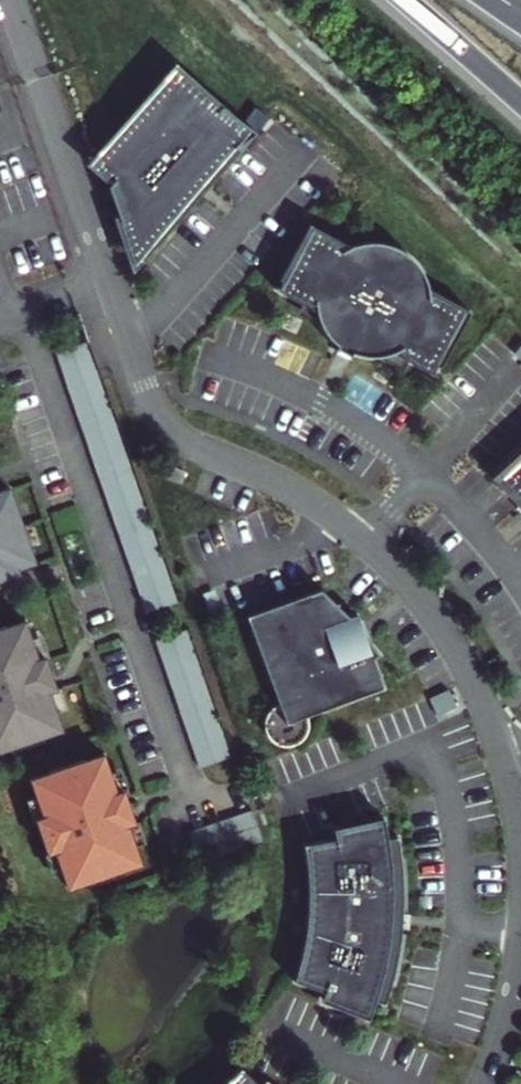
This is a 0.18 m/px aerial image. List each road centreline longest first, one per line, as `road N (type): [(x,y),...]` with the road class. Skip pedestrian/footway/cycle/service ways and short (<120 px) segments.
road 1 (unclassified): [(14,7),(158,413),(200,446),(335,515),(404,578),(476,686),(506,769),(520,849)]
road 2 (trunk): [(403,0),(520,104)]
road 3 (unclassified): [(520,938),(484,1083)]

